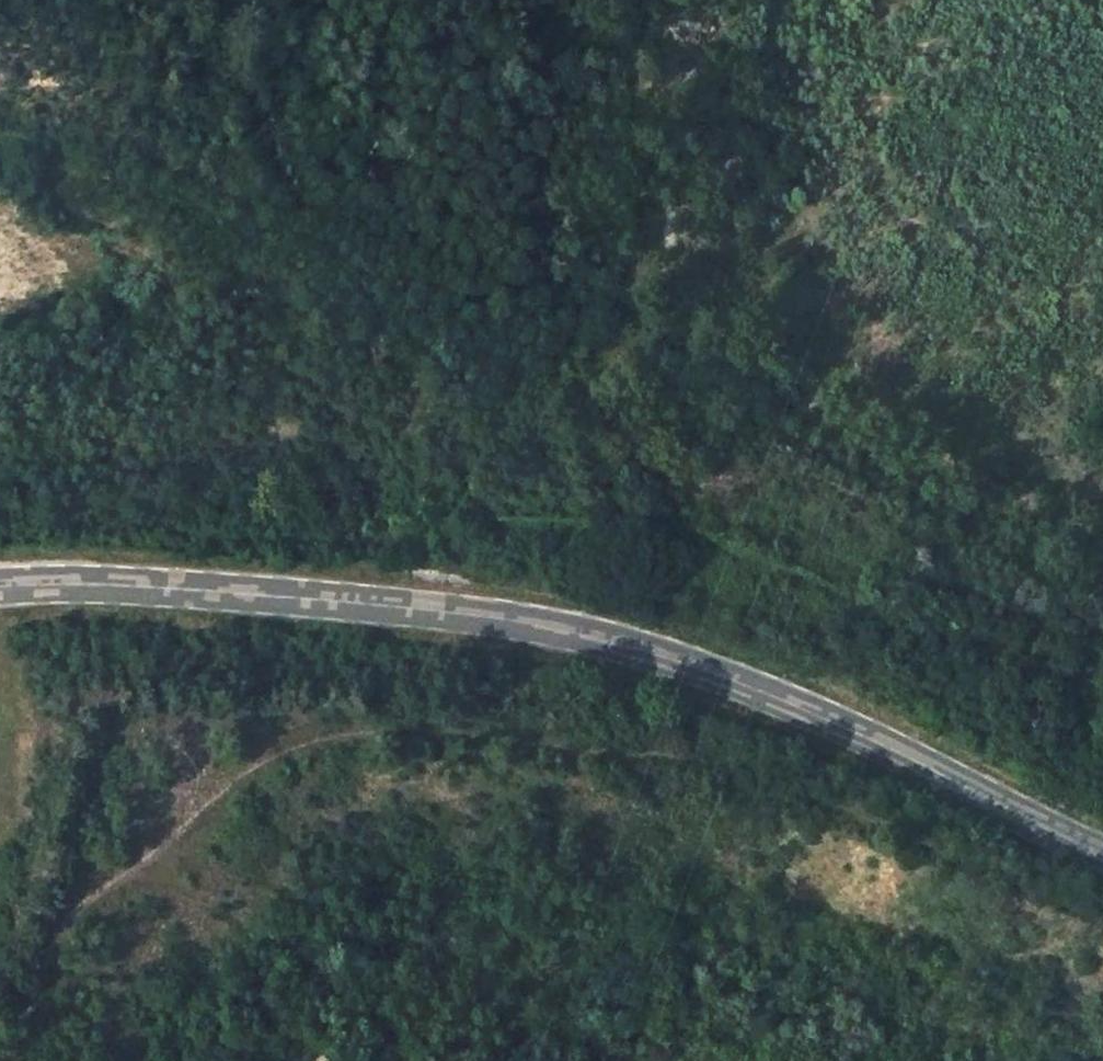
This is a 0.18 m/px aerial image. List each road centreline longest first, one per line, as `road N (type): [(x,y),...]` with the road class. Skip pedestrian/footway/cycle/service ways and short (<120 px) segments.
road 1 (secondary): [(0,593),(167,591),(578,636),(737,682),(1102,850)]

